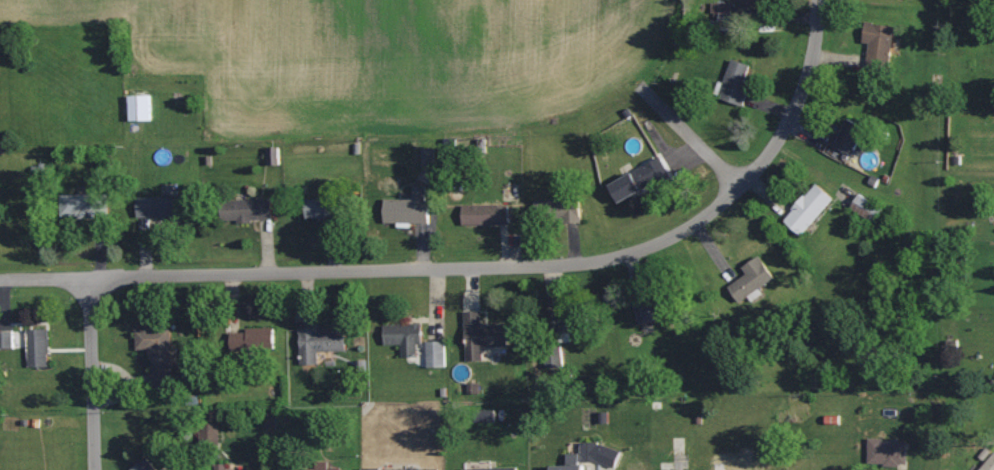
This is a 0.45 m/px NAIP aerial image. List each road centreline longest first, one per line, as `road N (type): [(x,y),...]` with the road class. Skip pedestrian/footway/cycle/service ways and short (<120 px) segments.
road 1 (residential): [(817,0),(810,70),(761,164),(700,219),(638,250),(583,264),(0,280)]
road 2 (residential): [(92,277),(94,469)]
road 3 (residential): [(740,187),(640,85)]

